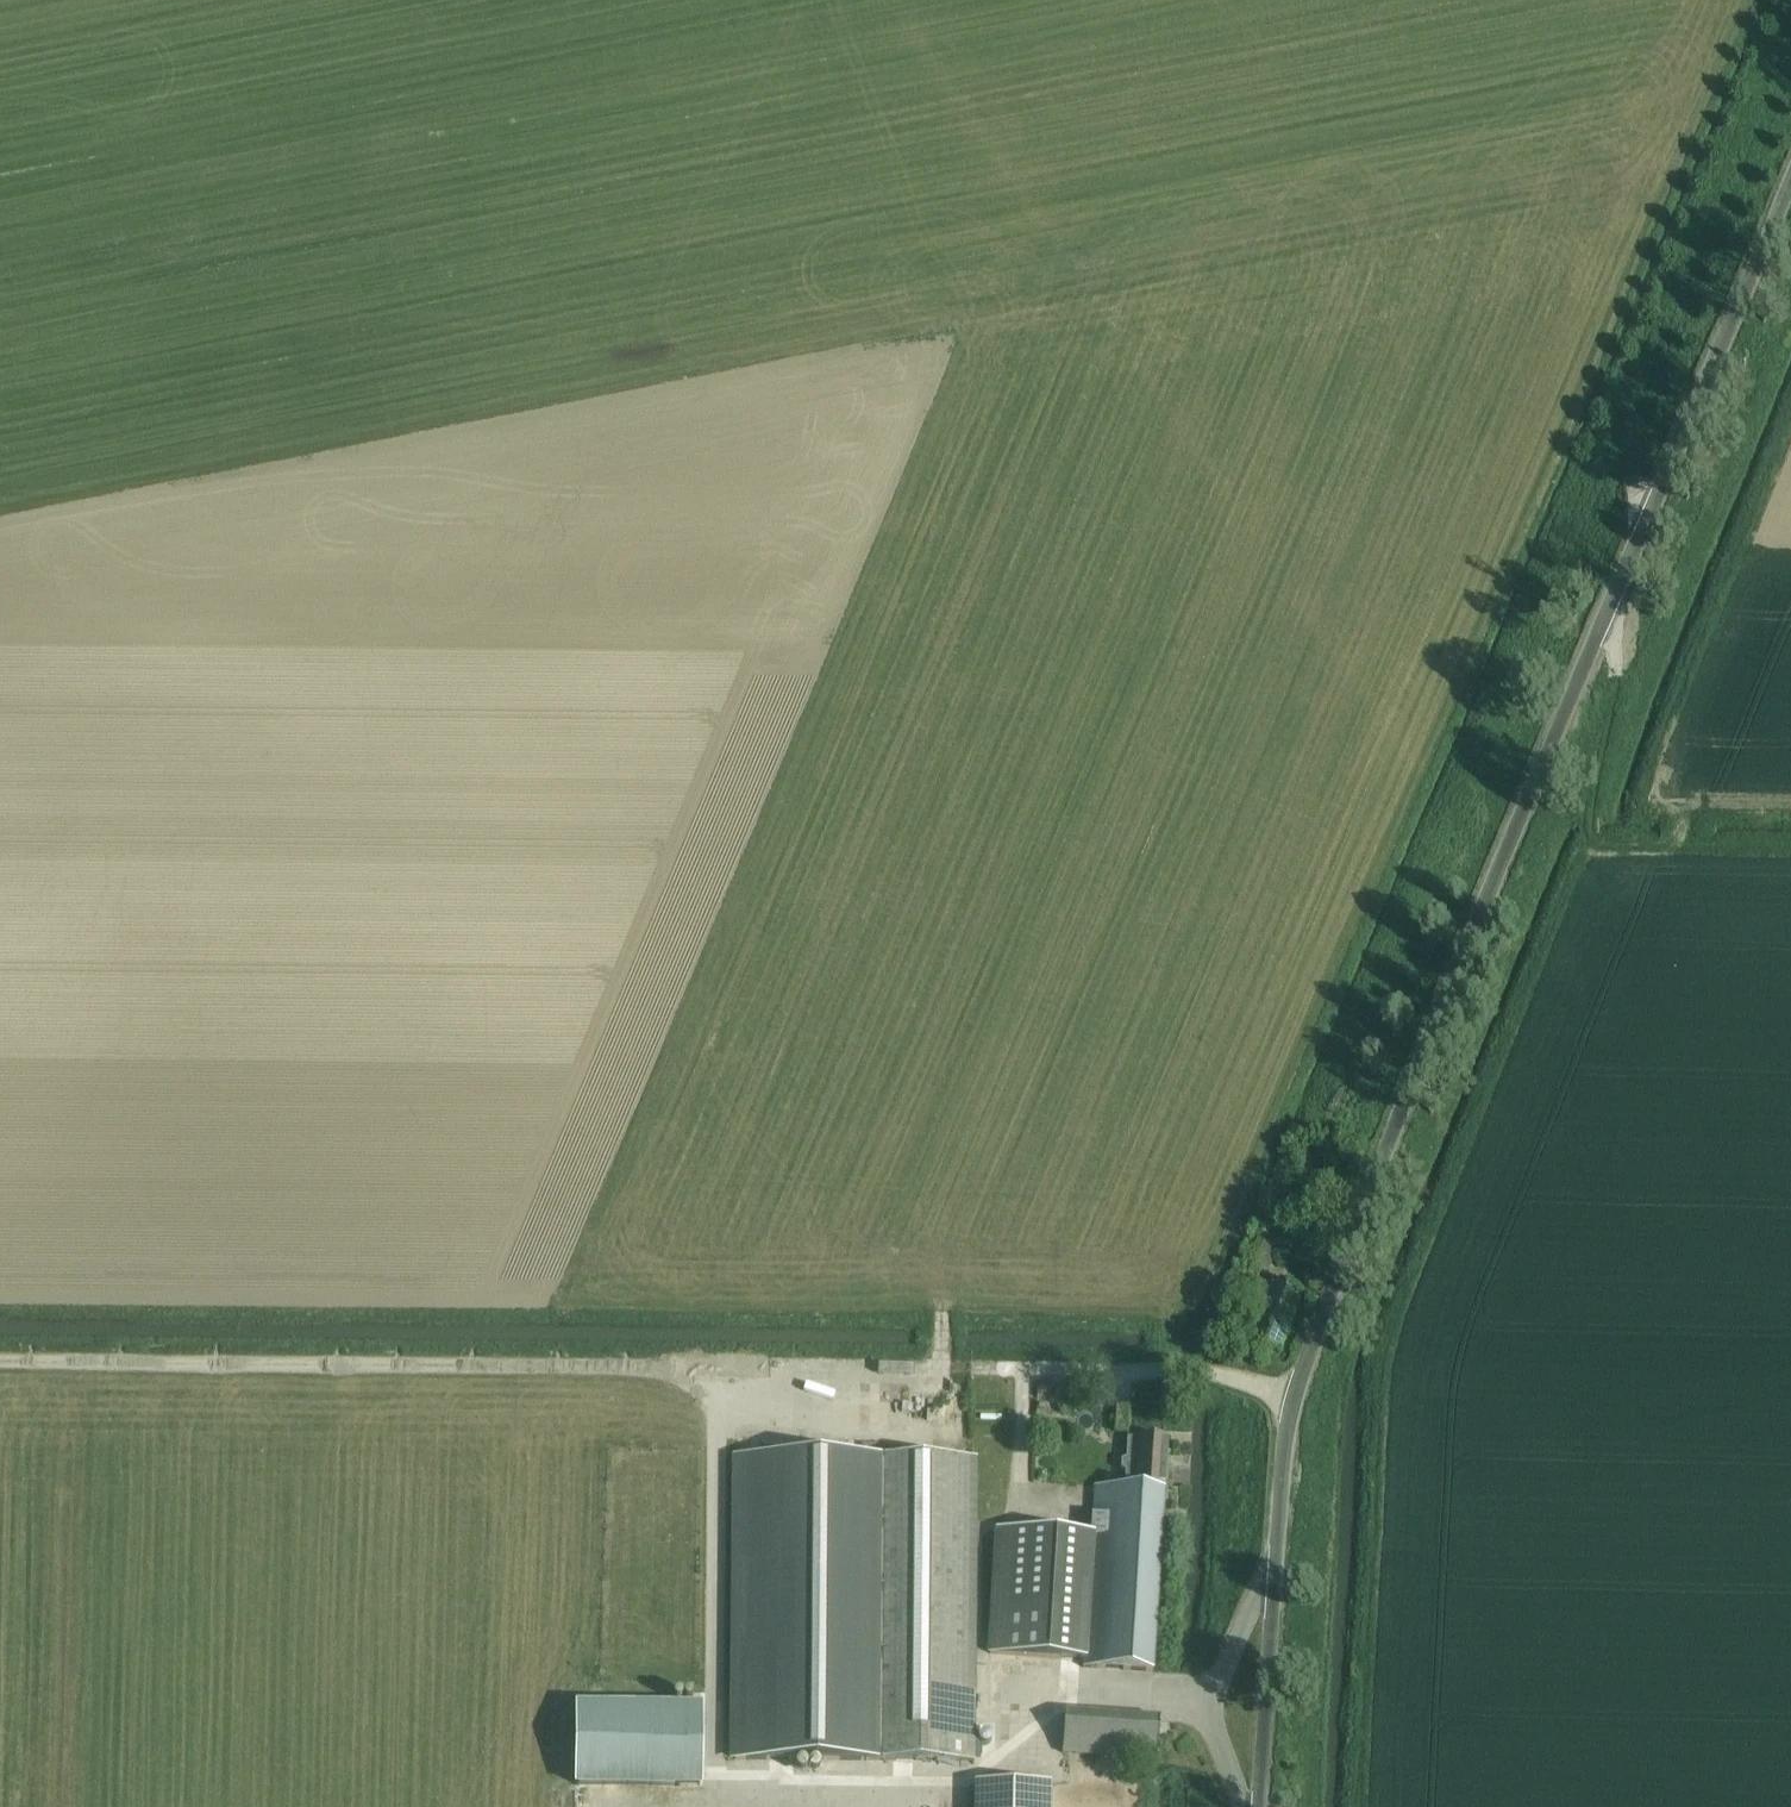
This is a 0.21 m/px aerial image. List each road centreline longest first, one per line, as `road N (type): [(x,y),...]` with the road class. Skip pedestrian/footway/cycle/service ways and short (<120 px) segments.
road 1 (unclassified): [(1259,1806),(1291,1394),(1790,210)]
road 2 (track): [(1291,1394),(1194,1372),(0,1362)]

